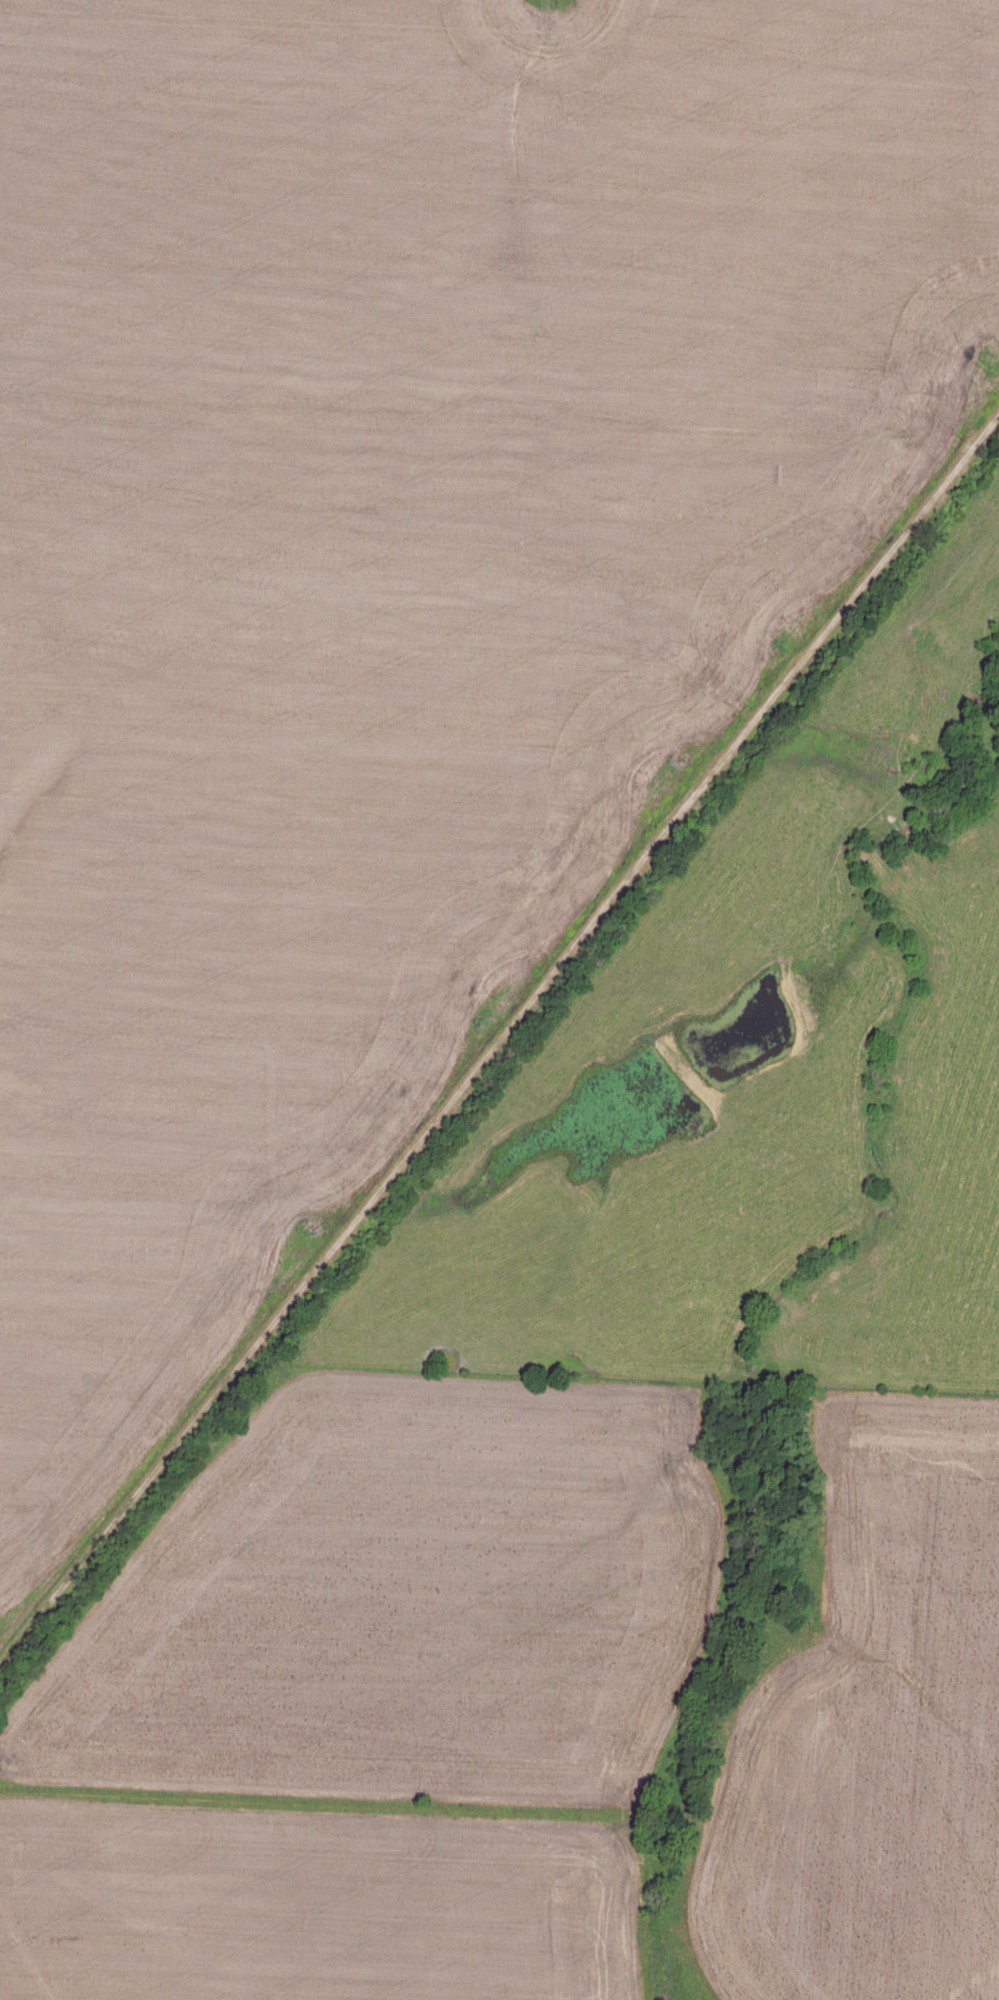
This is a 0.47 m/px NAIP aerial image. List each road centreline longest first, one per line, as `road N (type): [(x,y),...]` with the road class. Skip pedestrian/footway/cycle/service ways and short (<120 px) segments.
road 1 (track): [(639,1999),(640,1815)]

